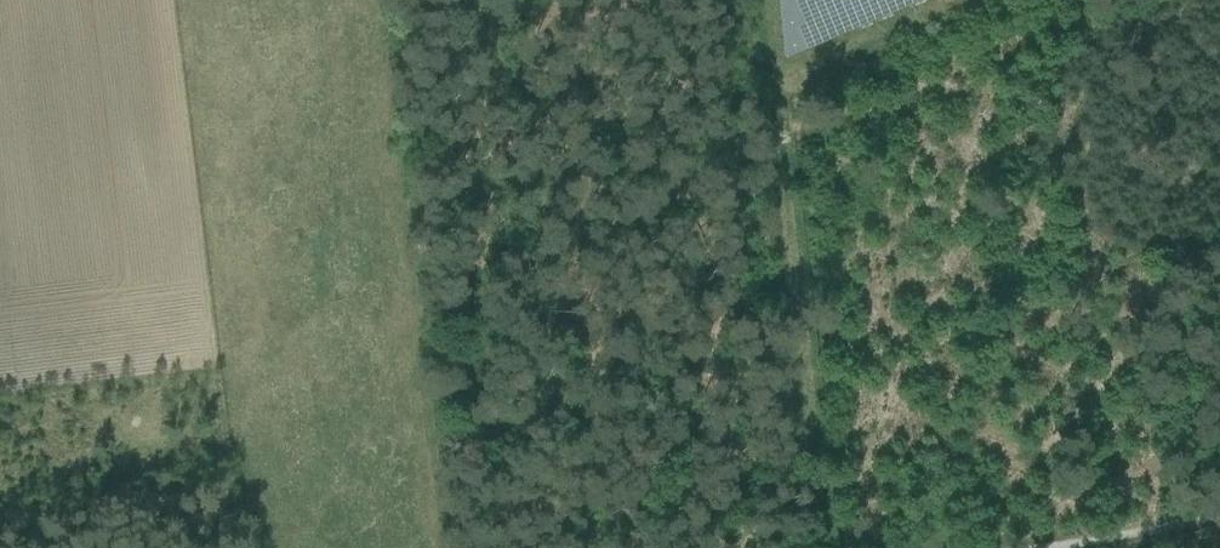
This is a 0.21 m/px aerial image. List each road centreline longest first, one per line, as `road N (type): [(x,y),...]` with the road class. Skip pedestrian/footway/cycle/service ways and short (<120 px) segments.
road 1 (track): [(1099,547),(1219,521)]

